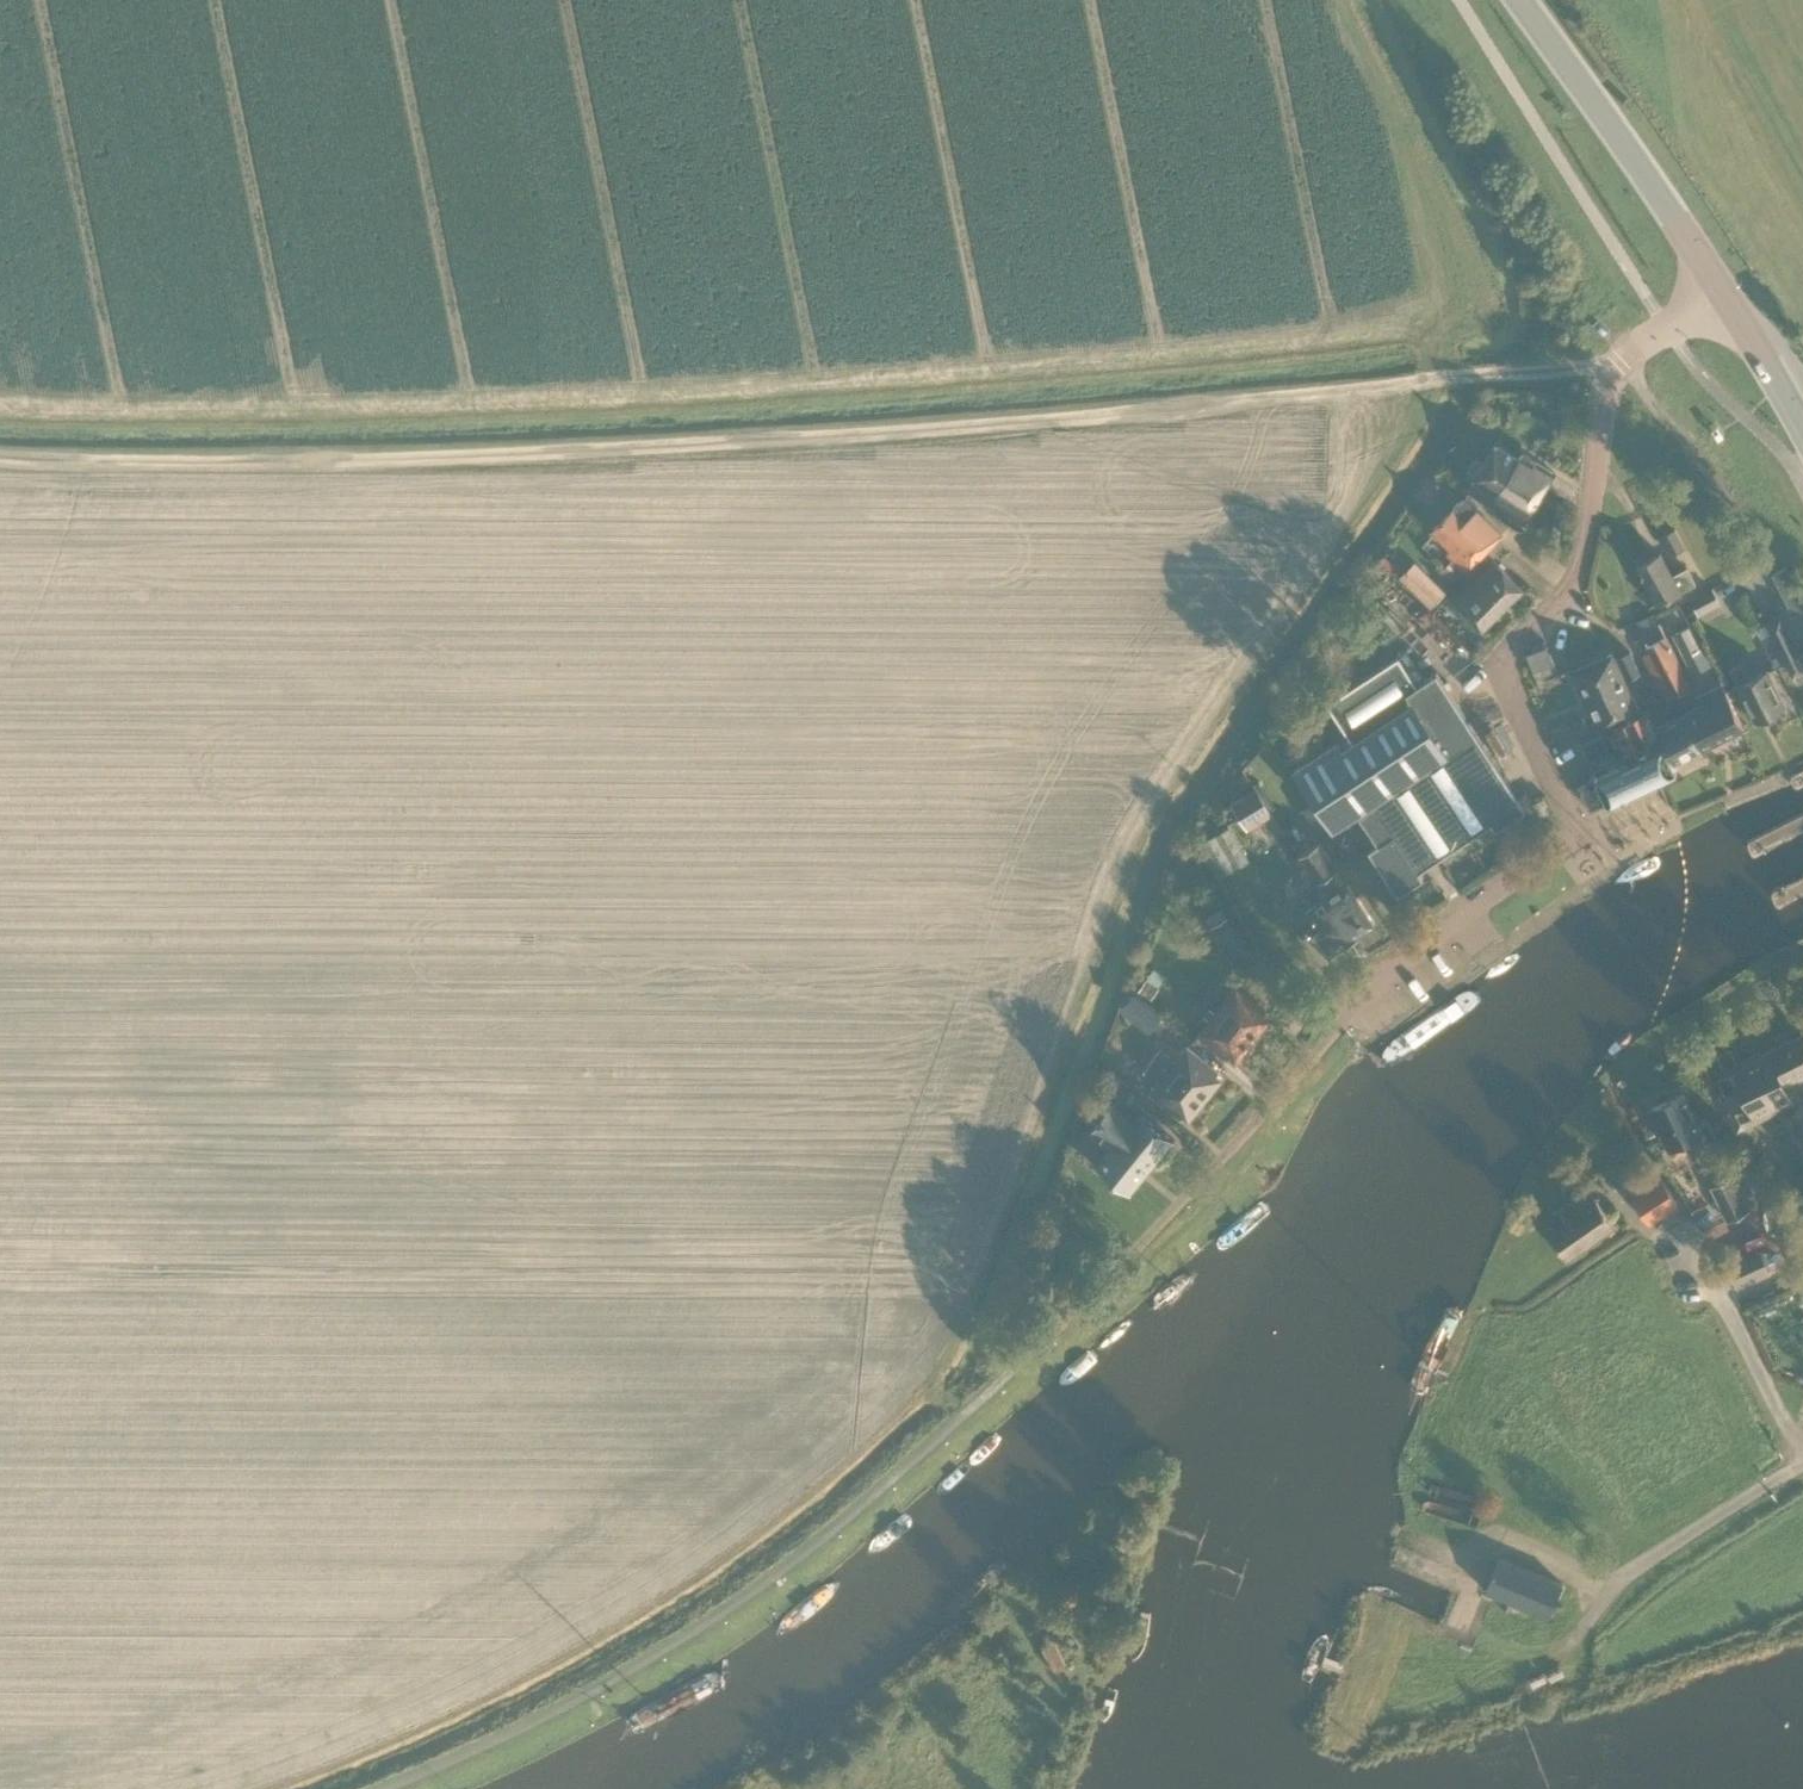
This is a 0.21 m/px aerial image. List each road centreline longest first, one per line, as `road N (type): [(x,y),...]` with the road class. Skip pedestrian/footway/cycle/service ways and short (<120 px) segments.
road 1 (track): [(1613,366),(686,445),(190,461),(0,455)]
road 2 (residential): [(1339,1025),(1349,1004),(1575,832),(1511,666),(1515,648),(1582,563),(1607,383),(1623,353)]
road 3 (primary): [(1725,296),(1525,0)]
road 4 (primary): [(1802,426),(1725,296)]

